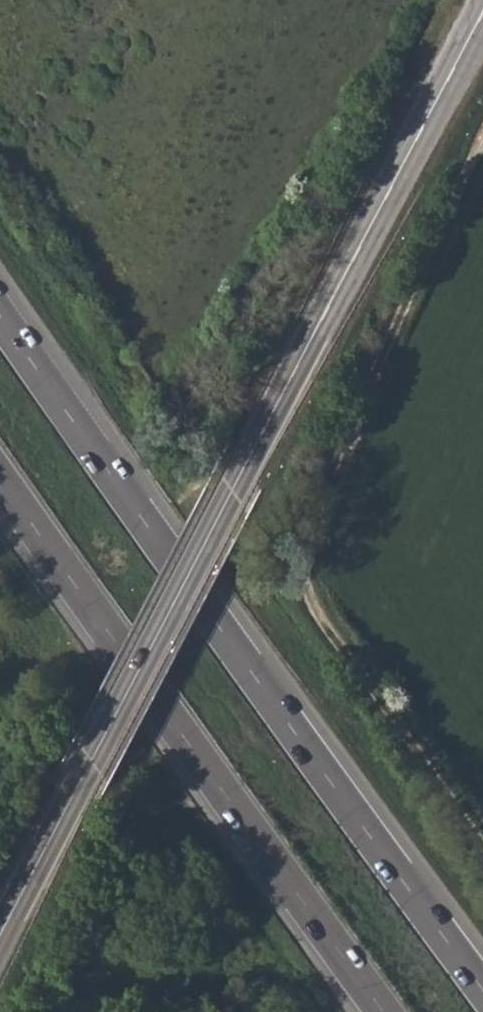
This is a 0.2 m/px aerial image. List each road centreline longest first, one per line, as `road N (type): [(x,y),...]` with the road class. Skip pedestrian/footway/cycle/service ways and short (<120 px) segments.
road 1 (tertiary): [(0,933),(482,7)]
road 2 (trunk): [(482,988),(0,314)]
road 3 (track): [(482,145),(301,558),(303,594),(482,848)]
road 4 (trunk): [(0,477),(385,1011)]

